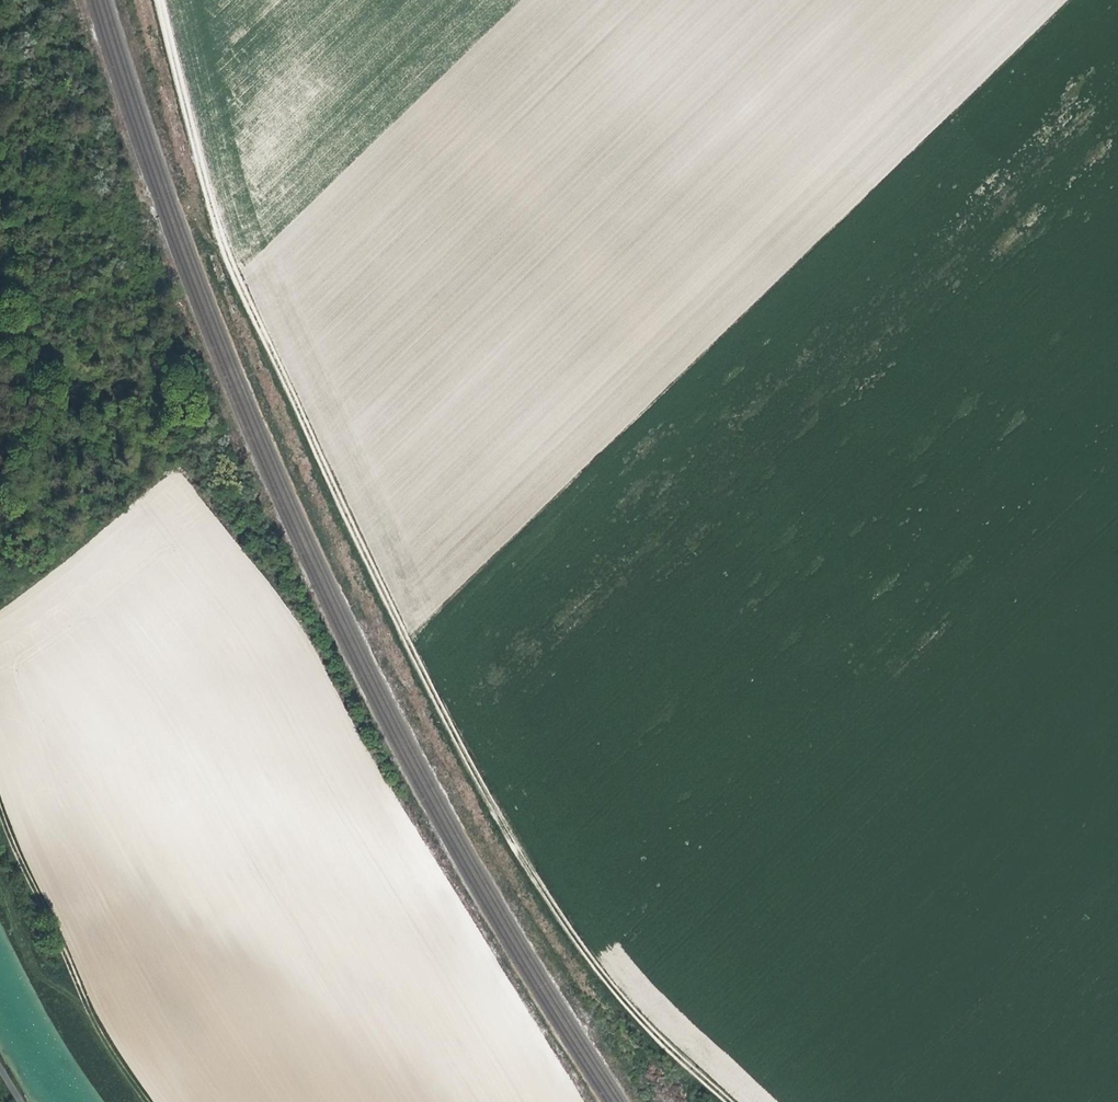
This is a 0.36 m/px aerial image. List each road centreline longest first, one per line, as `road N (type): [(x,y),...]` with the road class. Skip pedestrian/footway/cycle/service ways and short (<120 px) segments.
road 1 (track): [(164,0),(233,267),(462,752),(557,913),(654,1035),(730,1101)]
road 2 (track): [(149,1101),(98,1023),(0,786)]

